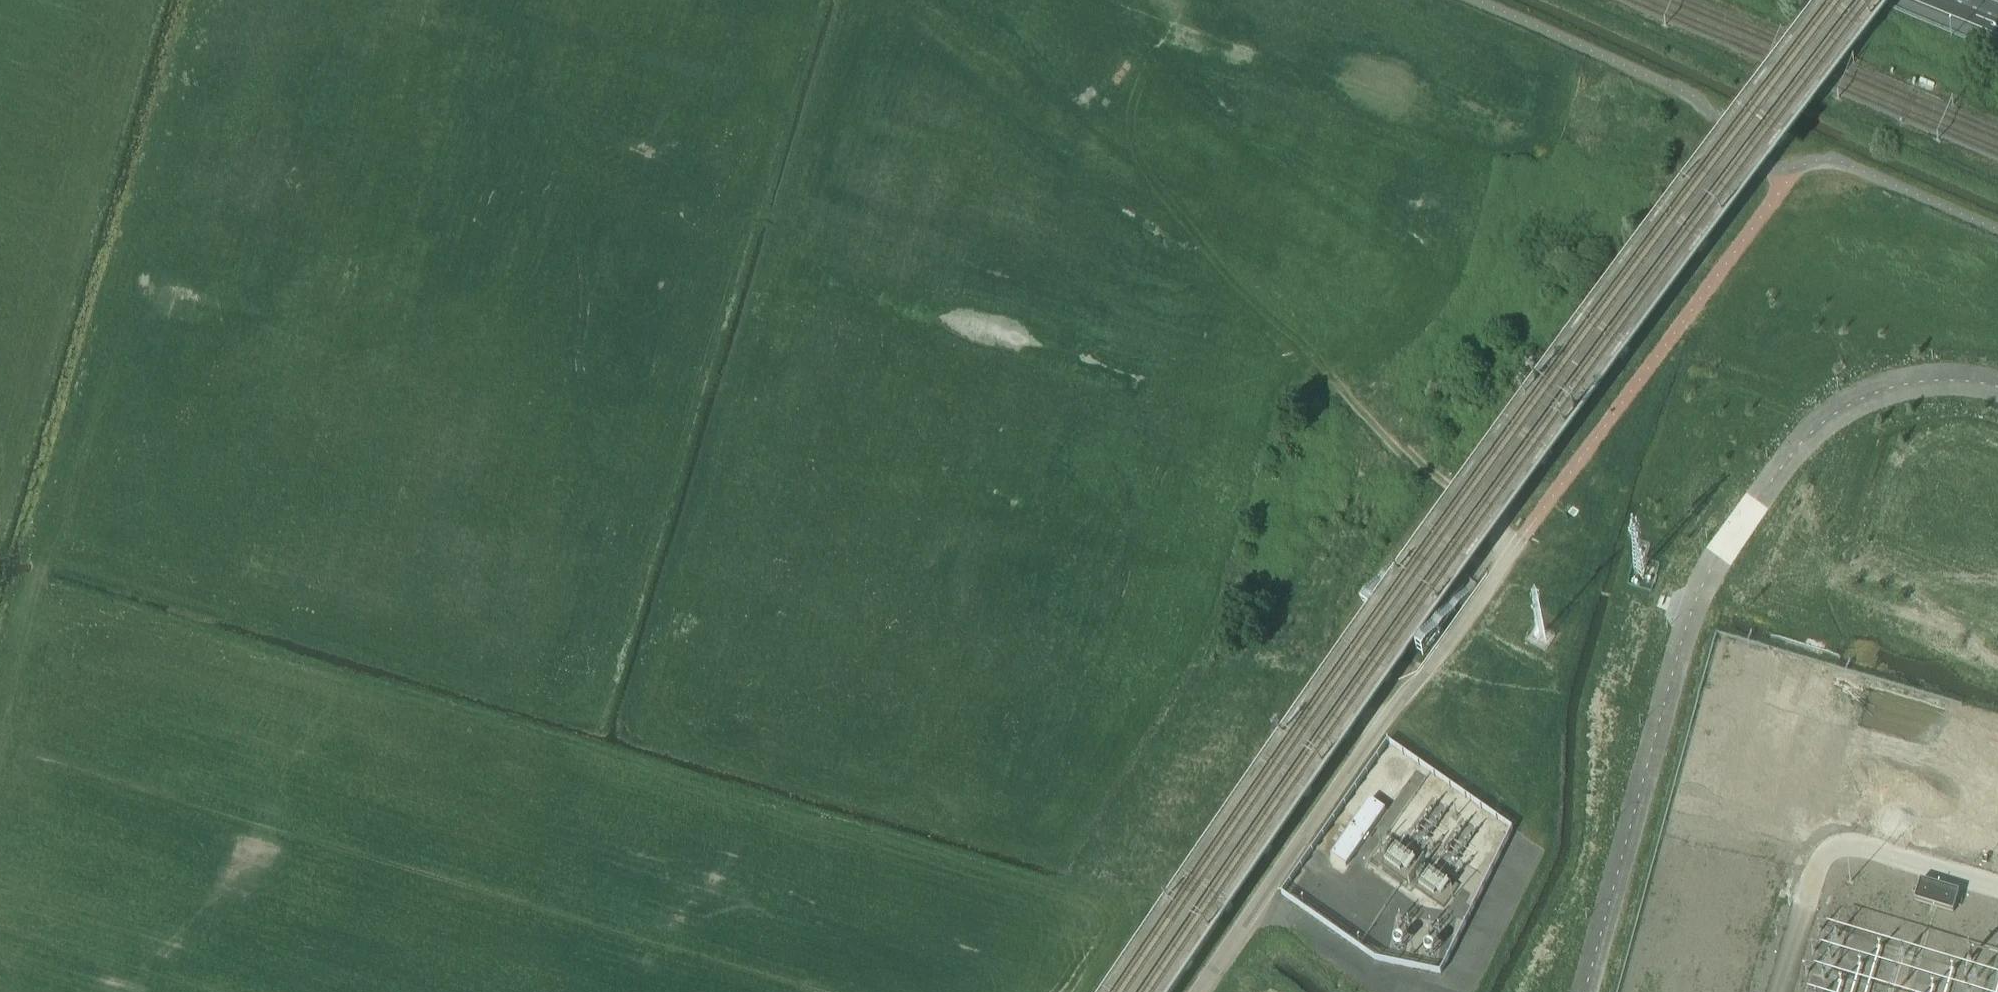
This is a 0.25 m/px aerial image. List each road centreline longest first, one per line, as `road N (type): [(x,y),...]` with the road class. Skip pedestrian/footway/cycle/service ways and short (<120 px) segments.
road 1 (unclassified): [(1997,386),(1962,377),(1898,384),(1837,410),(1784,460),(1706,575),(1685,626),(1584,991)]
road 2 (track): [(1510,544),(1449,499),(1427,504),(1398,530),(1321,645),(1330,679),(1377,724)]

